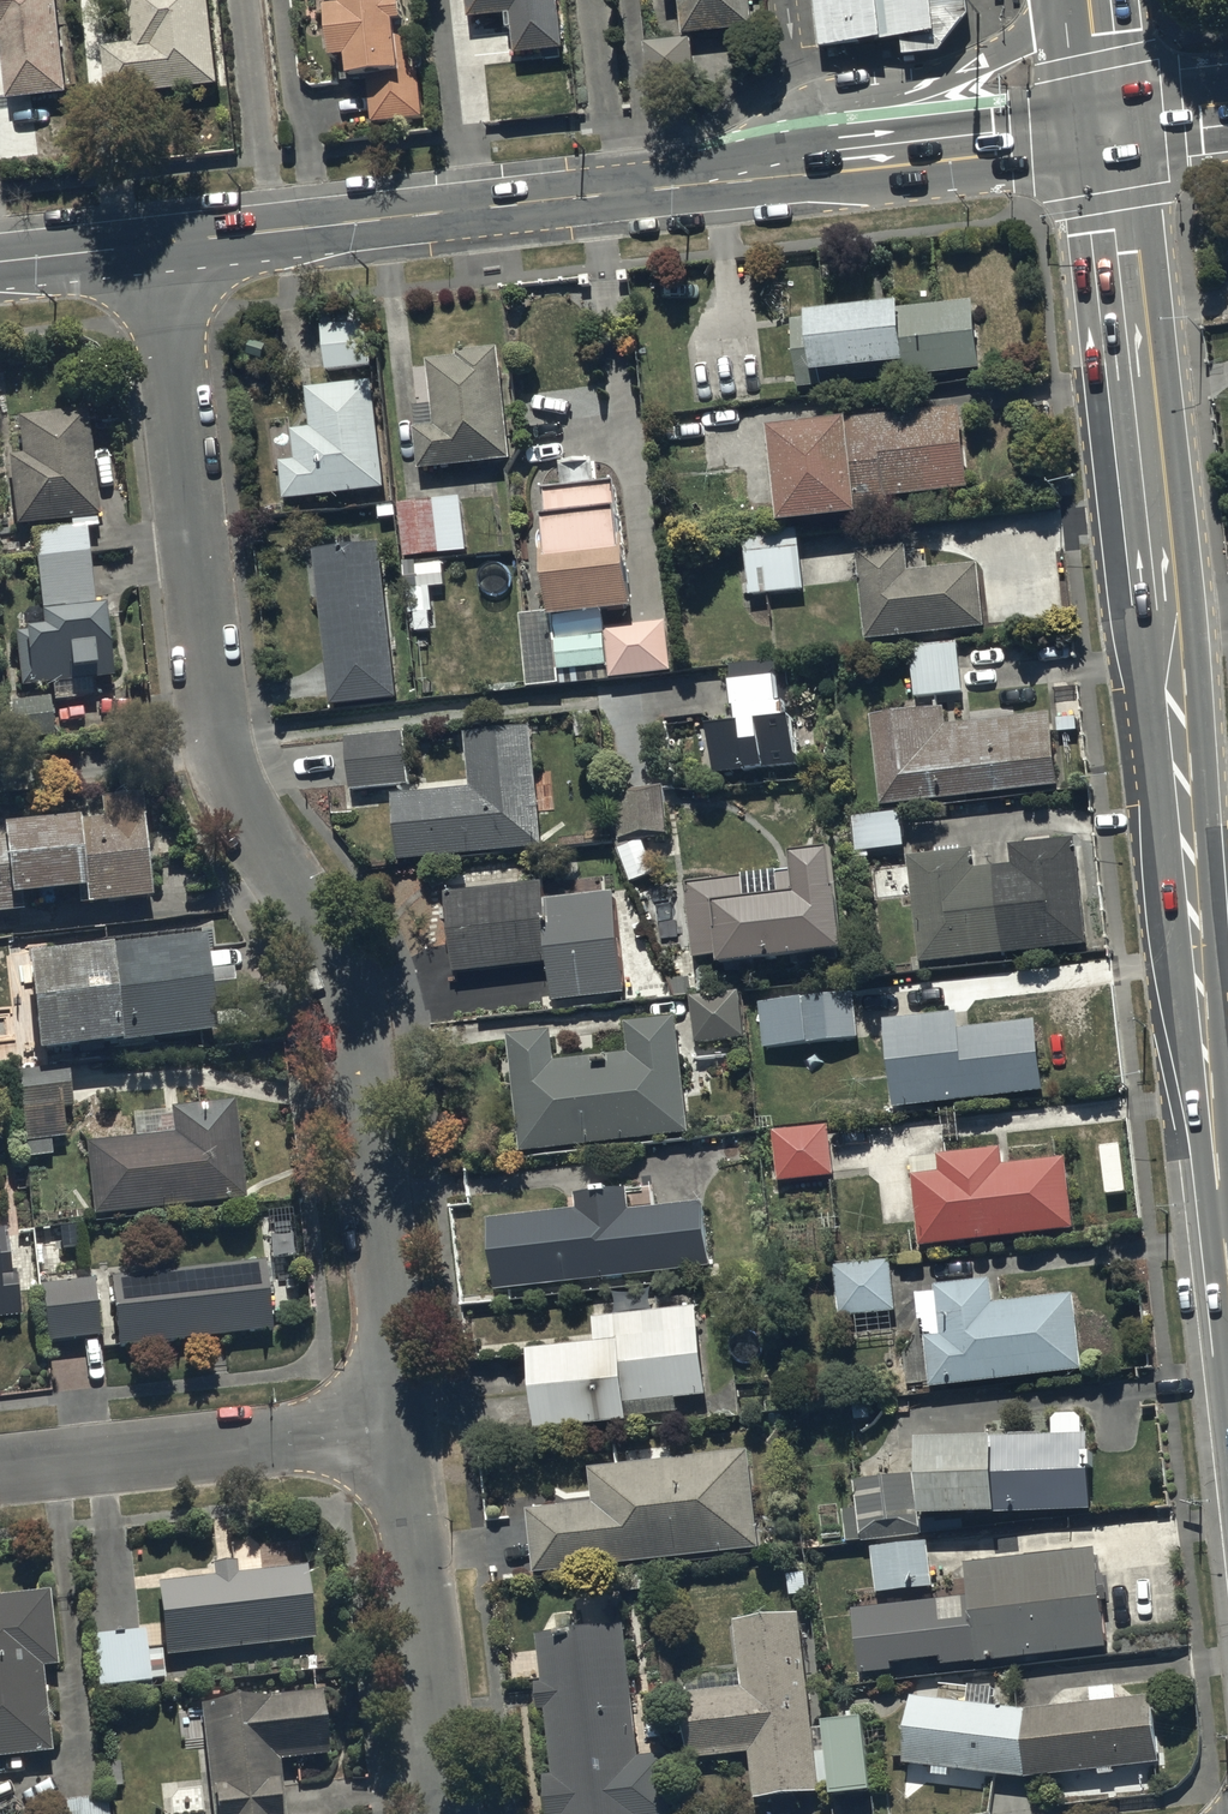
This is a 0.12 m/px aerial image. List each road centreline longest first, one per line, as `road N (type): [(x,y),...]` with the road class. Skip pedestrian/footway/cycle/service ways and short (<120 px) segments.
road 1 (residential): [(403,1427),(351,991),(212,756),(163,245)]
road 2 (secondary): [(1106,130),(1227,1259)]
road 3 (tertiary): [(163,245),(791,171)]
road 4 (residential): [(0,1473),(403,1427)]
road 5 (residential): [(450,1813),(403,1427)]
road 6 (secondary): [(791,171),(836,100),(911,90),(988,60),(1062,0)]
road 7 (tertiary): [(791,171),(1106,130)]
road 8 (tertiary): [(0,263),(163,245)]
road 9 (secondary): [(1089,0),(1106,130)]
road 10 (secondary): [(1106,130),(1227,116)]

